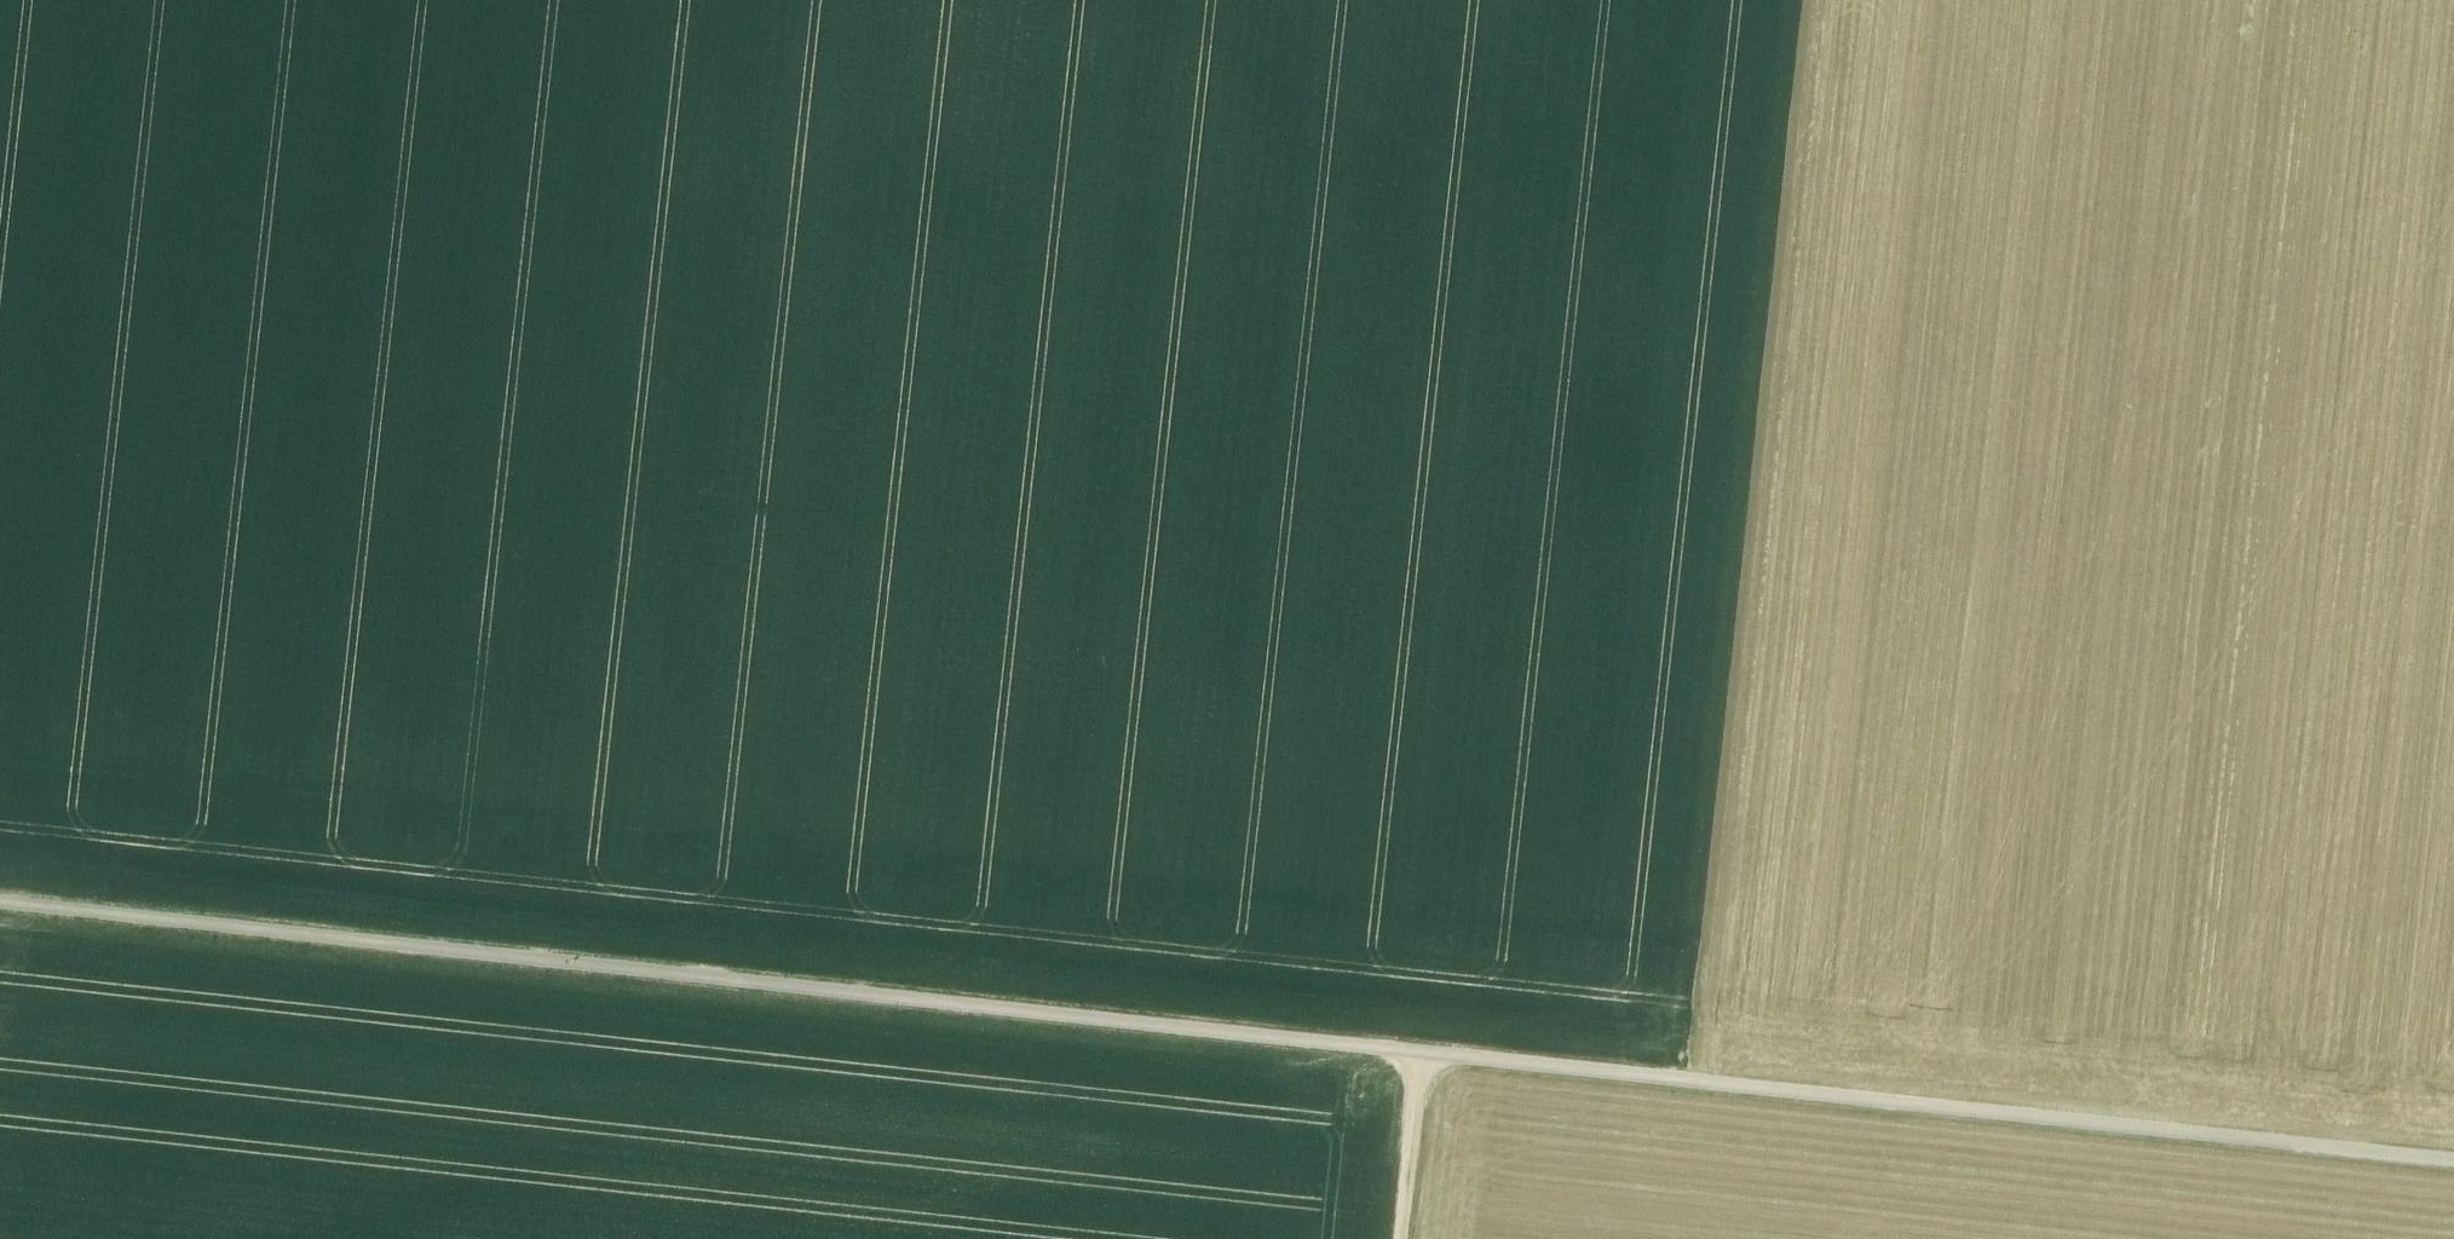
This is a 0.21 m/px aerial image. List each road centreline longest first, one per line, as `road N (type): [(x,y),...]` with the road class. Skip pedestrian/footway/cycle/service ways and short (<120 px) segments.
road 1 (track): [(0,899),(2453,1172)]
road 2 (track): [(1441,1065),(1422,1238)]

